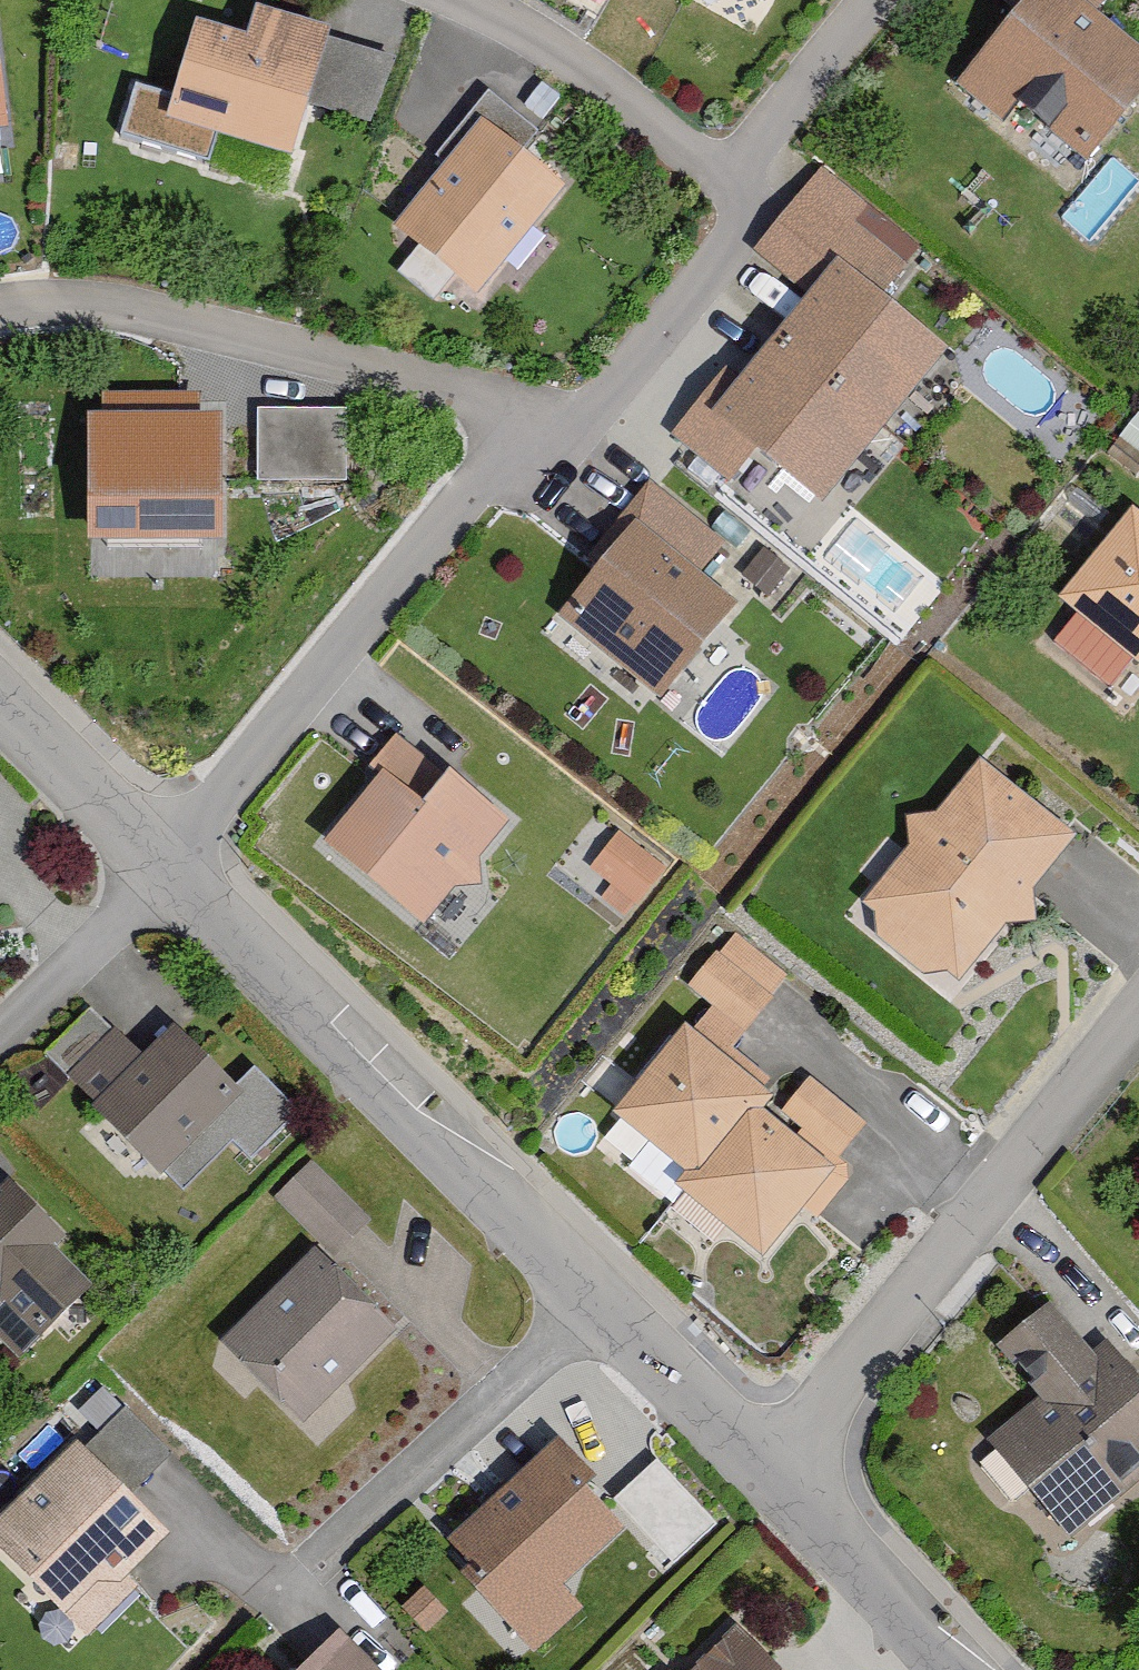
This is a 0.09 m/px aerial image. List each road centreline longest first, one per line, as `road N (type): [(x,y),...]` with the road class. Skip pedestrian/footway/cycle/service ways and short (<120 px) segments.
road 1 (residential): [(770,1473),(162,860)]
road 2 (residential): [(1138,1016),(770,1473)]
road 3 (residential): [(551,430),(470,491),(162,860)]
road 4 (residential): [(551,430),(454,385),(143,310),(65,301),(0,307)]
road 5 (residential): [(747,188),(525,30),(464,0)]
road 6 (residential): [(747,188),(720,255),(619,382),(551,430)]
road 7 (residential): [(956,1669),(770,1473)]
road 8 (residential): [(873,0),(771,127),(747,188)]
road 9 (residential): [(162,860),(0,699)]

